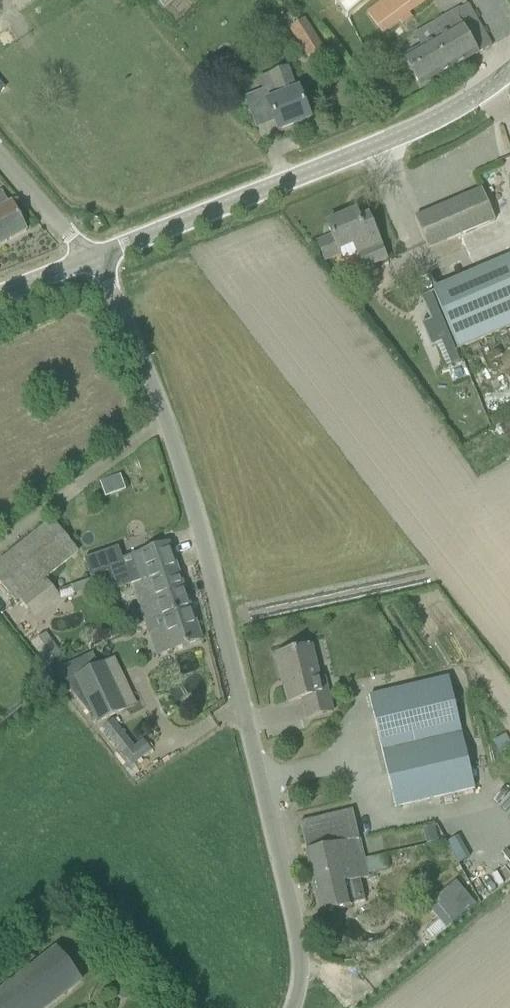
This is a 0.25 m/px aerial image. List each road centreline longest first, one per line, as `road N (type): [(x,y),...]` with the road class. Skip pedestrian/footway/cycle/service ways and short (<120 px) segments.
road 1 (unclassified): [(294,1007),(296,933),(208,557),(167,424),(92,259)]
road 2 (tertiary): [(92,259),(389,142),(509,71)]
road 3 (unclassified): [(92,259),(0,153)]

